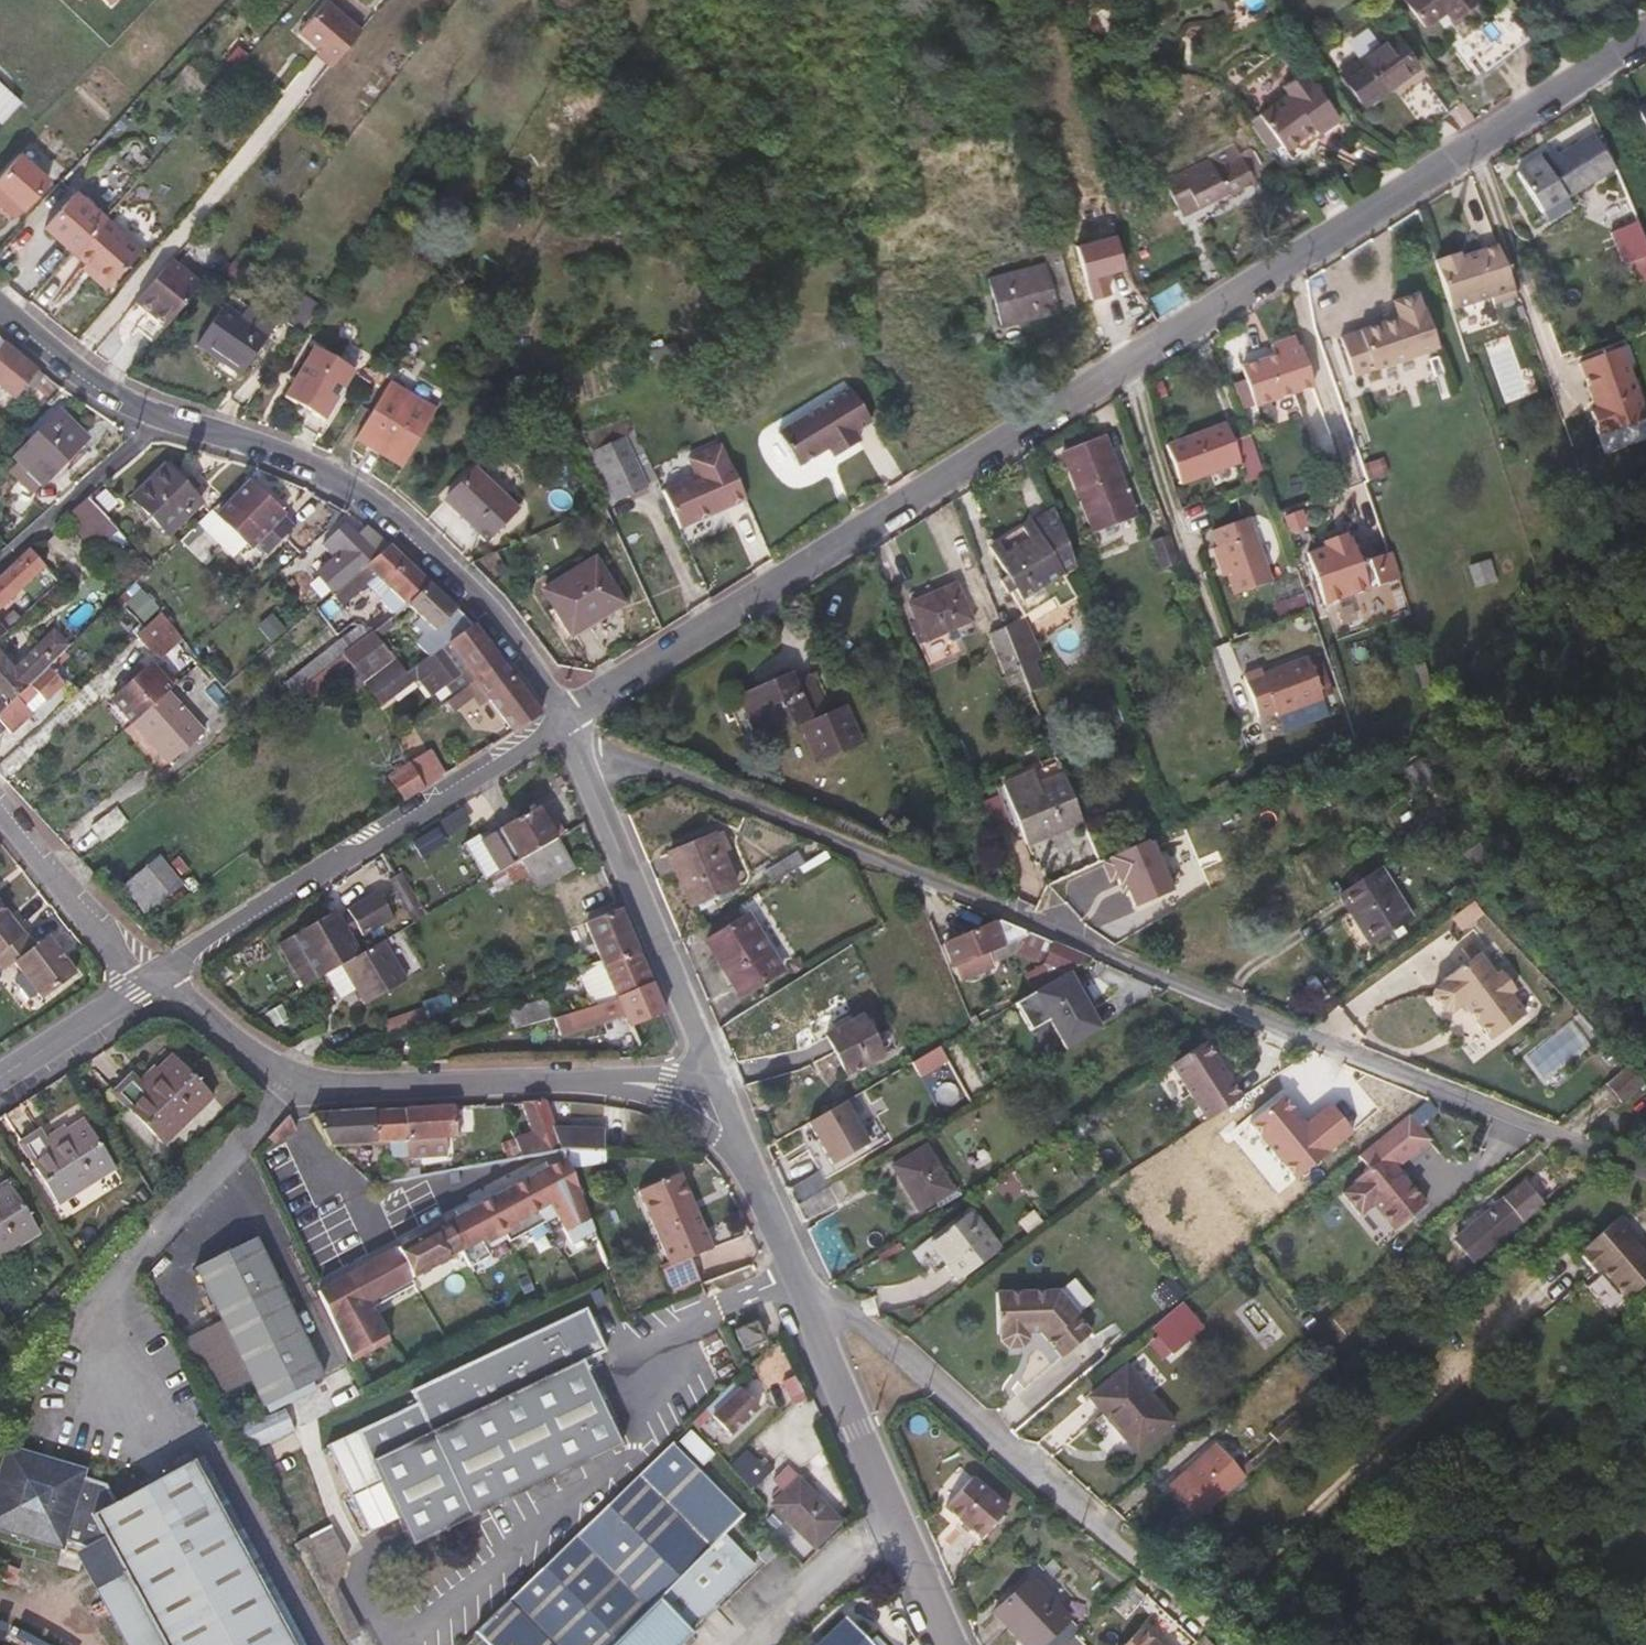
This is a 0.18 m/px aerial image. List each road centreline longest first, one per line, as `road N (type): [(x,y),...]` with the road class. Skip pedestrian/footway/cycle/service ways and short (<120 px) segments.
road 1 (residential): [(569,721),(1645,40)]
road 2 (residential): [(569,721),(1645,1171)]
road 3 (residential): [(569,721),(480,608),(392,523),(328,480),(110,402),(0,318)]
road 4 (residential): [(718,1089),(293,1086),(243,1057),(155,978)]
road 5 (residential): [(811,1306),(854,1322),(1229,1644)]
road 6 (residential): [(155,978),(569,721)]
road 7 (residential): [(718,1089),(569,721)]
road 8 (residential): [(954,1644),(811,1306)]
road 9 (residential): [(811,1306),(718,1089)]
road 10 (residential): [(155,978),(110,938),(0,802)]
road 11 (residential): [(0,1077),(155,978)]

